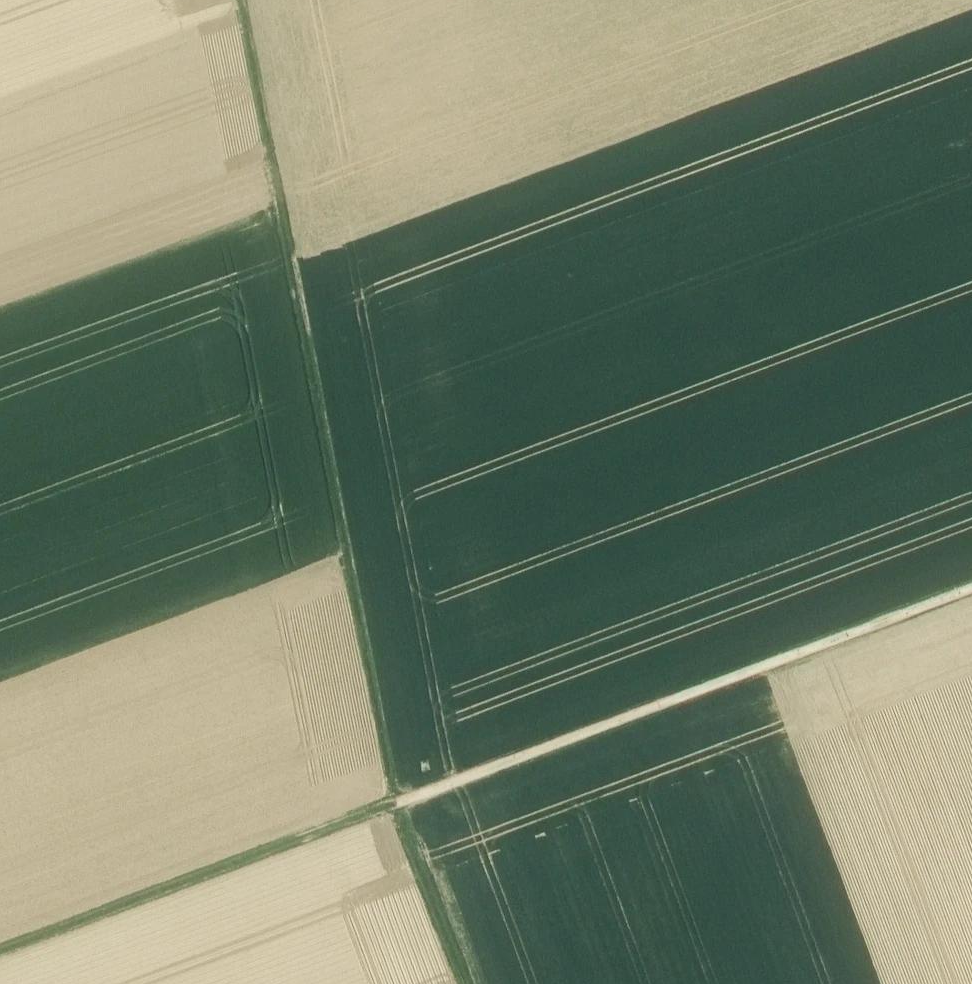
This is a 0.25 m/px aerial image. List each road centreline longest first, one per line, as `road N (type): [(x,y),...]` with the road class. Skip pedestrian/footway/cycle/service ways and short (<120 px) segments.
road 1 (track): [(240,0),(395,801)]
road 2 (track): [(971,588),(395,801)]
road 3 (track): [(0,963),(395,801)]
road 4 (track): [(395,801),(463,983)]

